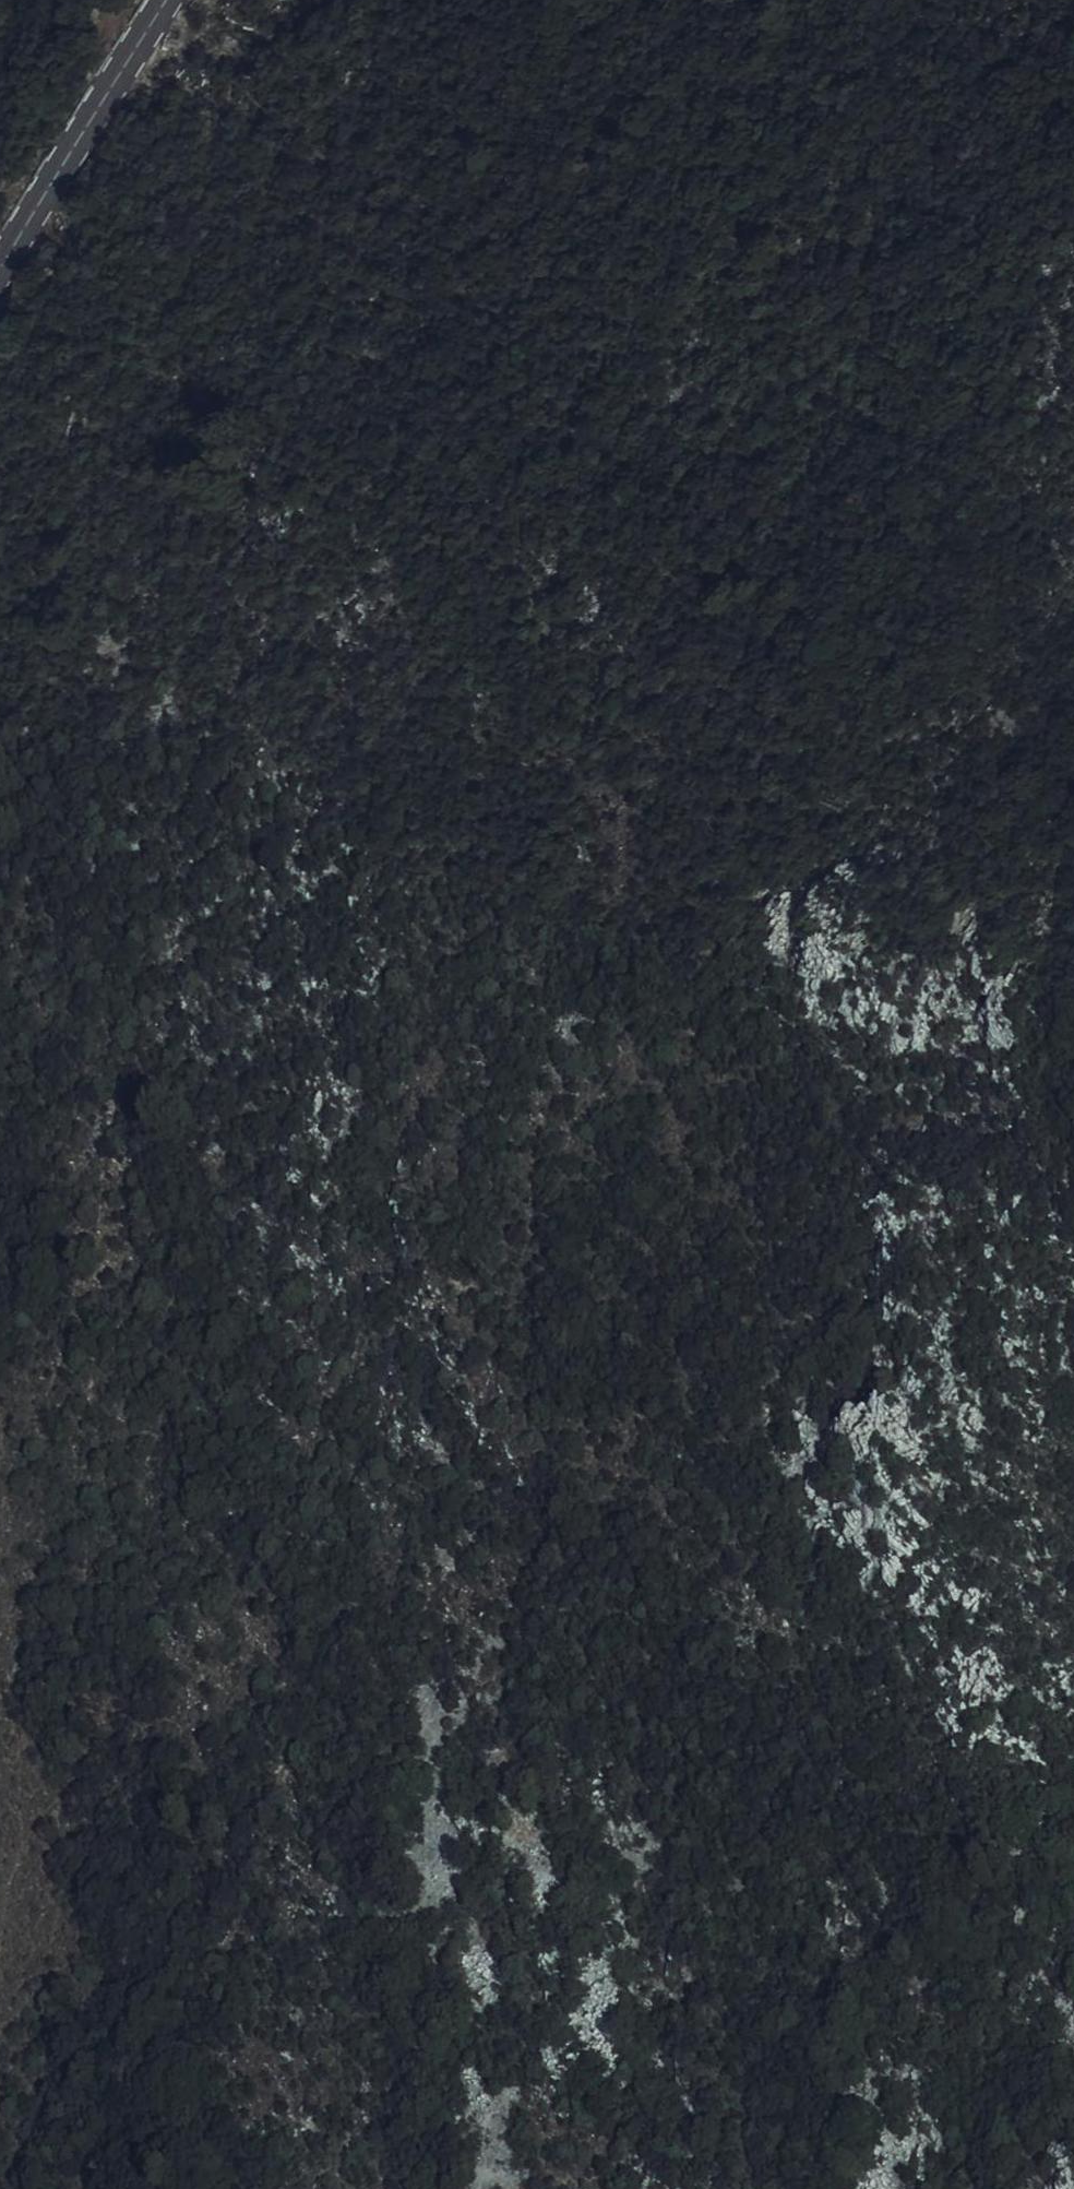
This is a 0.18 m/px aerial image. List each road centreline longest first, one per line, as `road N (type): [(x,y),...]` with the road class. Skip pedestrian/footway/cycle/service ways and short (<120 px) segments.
road 1 (tertiary): [(164,0),(0,265)]

